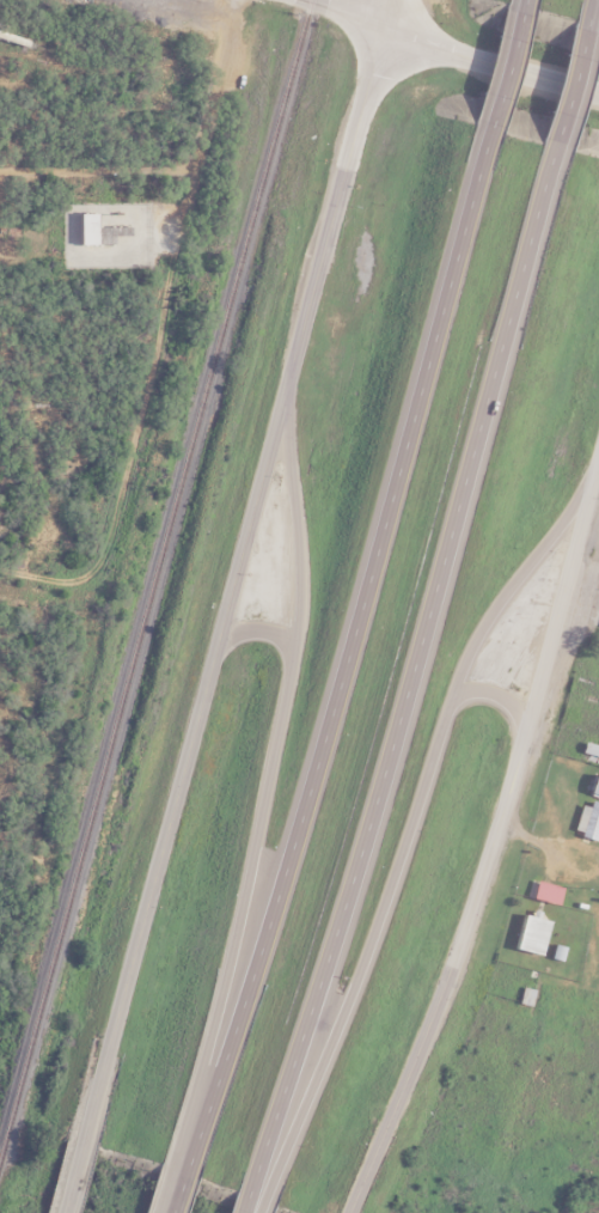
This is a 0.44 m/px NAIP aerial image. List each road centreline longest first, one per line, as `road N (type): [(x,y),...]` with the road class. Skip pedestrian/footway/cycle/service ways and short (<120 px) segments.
road 1 (motorway): [(249,1191),(391,746),(554,146)]
road 2 (motorway): [(491,124),(340,685),(187,1169)]
road 3 (motorway): [(291,373),(300,624),(218,1004),(171,1168)]
road 4 (tertiary): [(82,1142),(291,373)]
road 5 (tertiary): [(346,1212),(458,944),(561,620),(593,474)]
road 6 (residential): [(102,561),(241,0)]
road 7 (motorway): [(264,1199),(362,962),(452,695)]
road 8 (secondary): [(291,373),(390,0)]
road 9 (secondary): [(598,93),(417,42),(384,22),(310,0)]
road 10 (motorway): [(452,695),(479,634),(593,474)]
road 11 (motorway): [(554,146),(588,22)]
road 12 (motorway): [(524,5),(491,124)]

